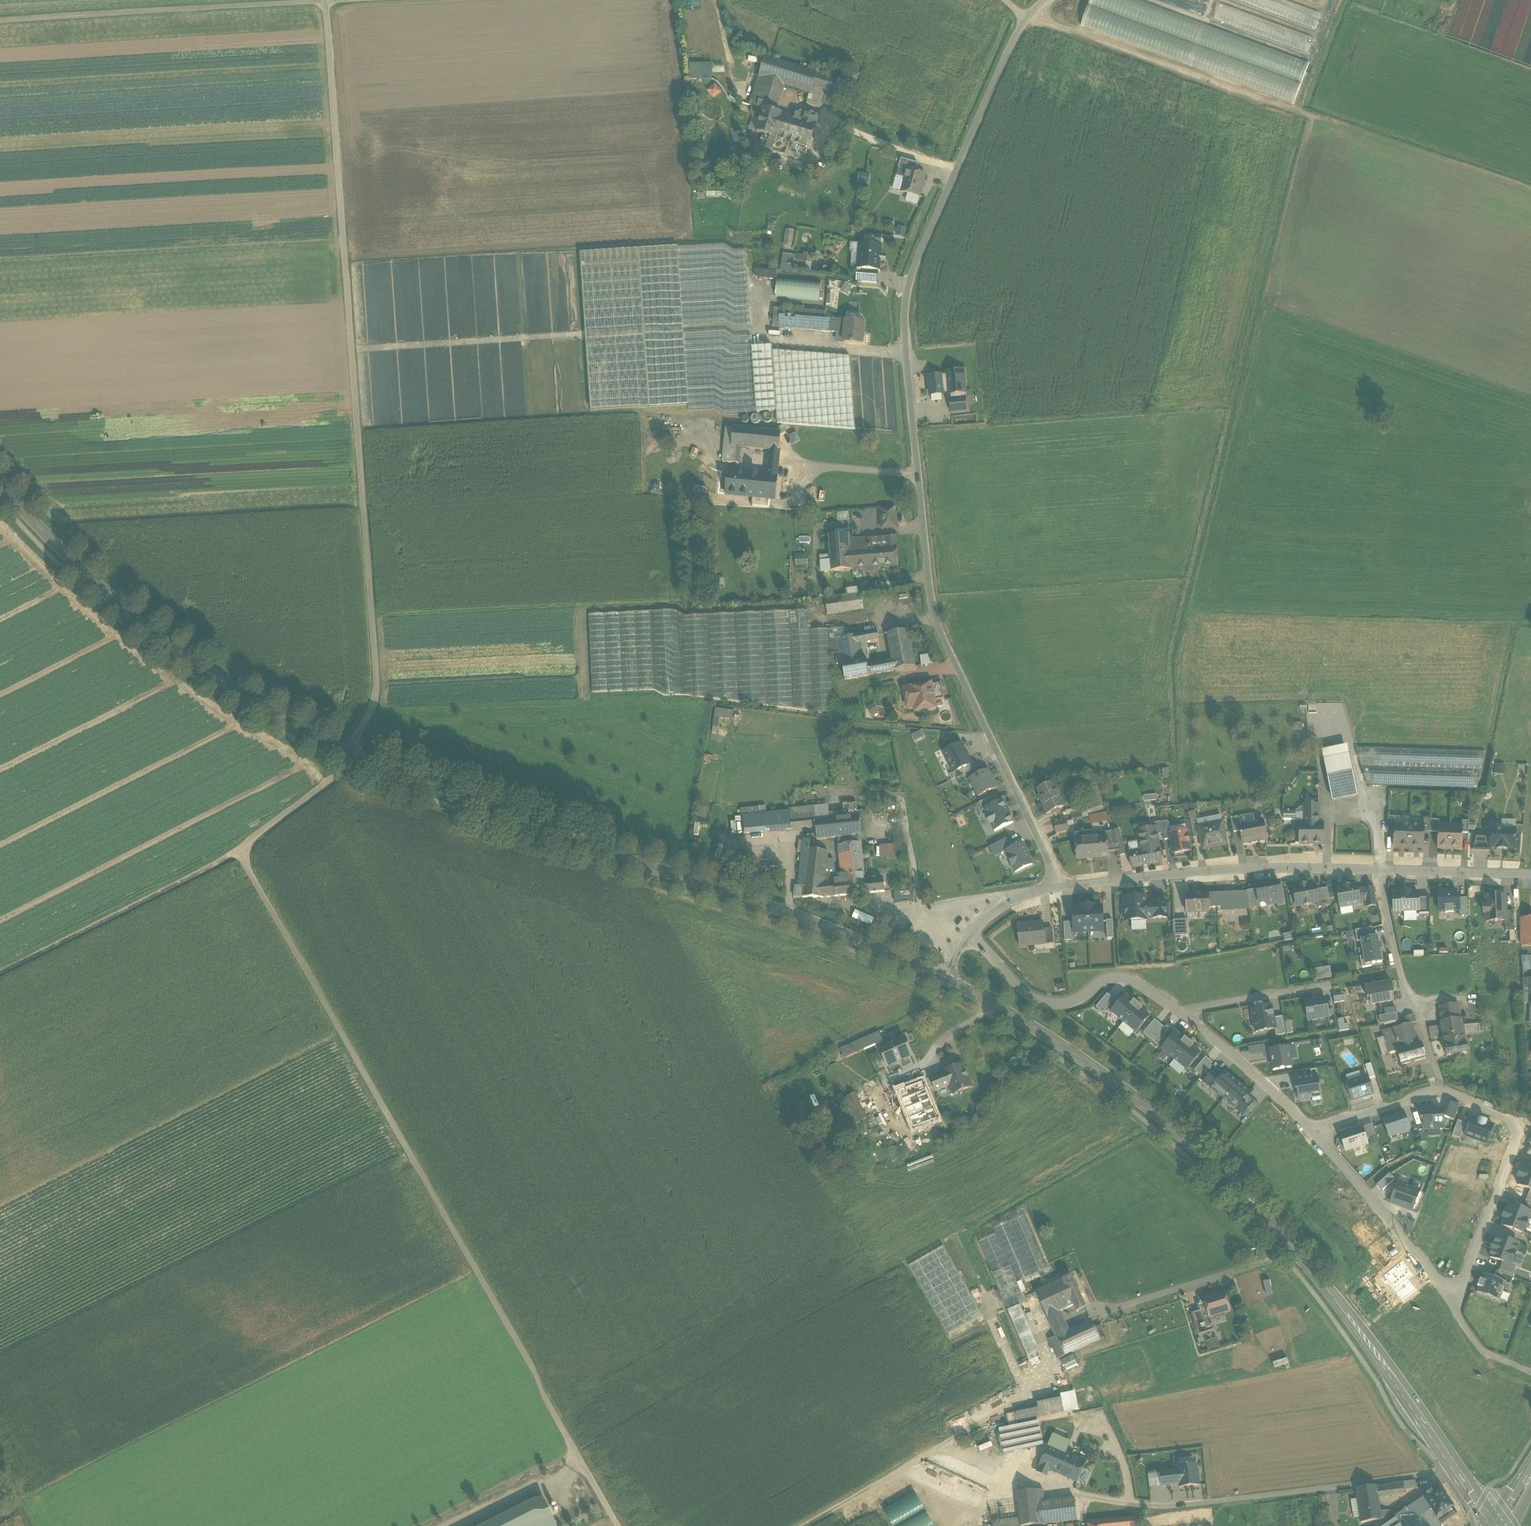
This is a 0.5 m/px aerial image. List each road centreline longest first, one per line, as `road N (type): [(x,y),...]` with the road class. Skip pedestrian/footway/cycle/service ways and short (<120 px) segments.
road 1 (residential): [(1058,885),(934,614),(904,297),(1028,16)]
road 2 (track): [(346,760),(336,782),(235,859),(616,1525)]
road 3 (secondary): [(946,980),(1098,1070),(1214,1165),(1297,1252),(1496,1525)]
road 4 (unclassified): [(323,8),(375,705),(346,760)]
road 5 (secondary): [(346,760),(745,898),(946,980)]
road 6 (residential): [(1312,1134),(1450,1290),(1470,1264),(1517,1131),(1443,1090)]
road 7 (secondary): [(0,488),(135,625),(232,697),(346,760)]
road 8 (unclassified): [(323,8),(0,29)]
road 9 (residential): [(1377,868),(1255,866),(1058,885)]
road 10 (track): [(235,859),(0,979)]
road 11 (residential): [(970,932),(1043,1004),(1075,999),(1116,977),(1182,1016)]
road 12 (residential): [(1377,868),(1400,968),(1443,1090)]
road 13 (residential): [(1182,1016),(1312,1134)]
road 14 (residential): [(1530,874),(1377,868)]
road 15 (residential): [(1312,1134),(1443,1090)]
road 16 (residential): [(1182,1016),(1316,988)]

